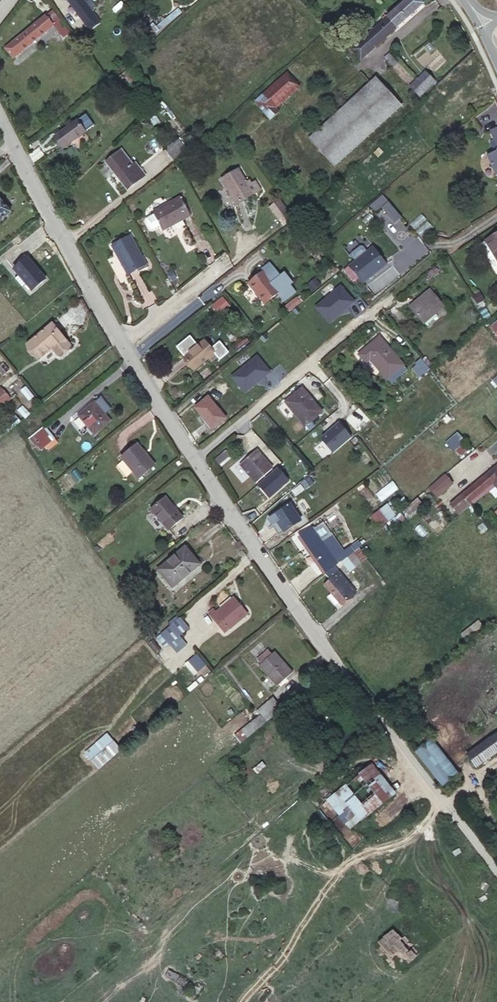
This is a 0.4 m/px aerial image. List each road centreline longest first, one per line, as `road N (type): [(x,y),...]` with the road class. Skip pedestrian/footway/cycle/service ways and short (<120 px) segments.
road 1 (residential): [(196,457),(314,641),(496,875)]
road 2 (residential): [(0,109),(127,346)]
road 3 (residential): [(386,298),(196,457)]
road 4 (residential): [(127,346),(196,457)]
road 5 (residential): [(223,265),(127,346)]

